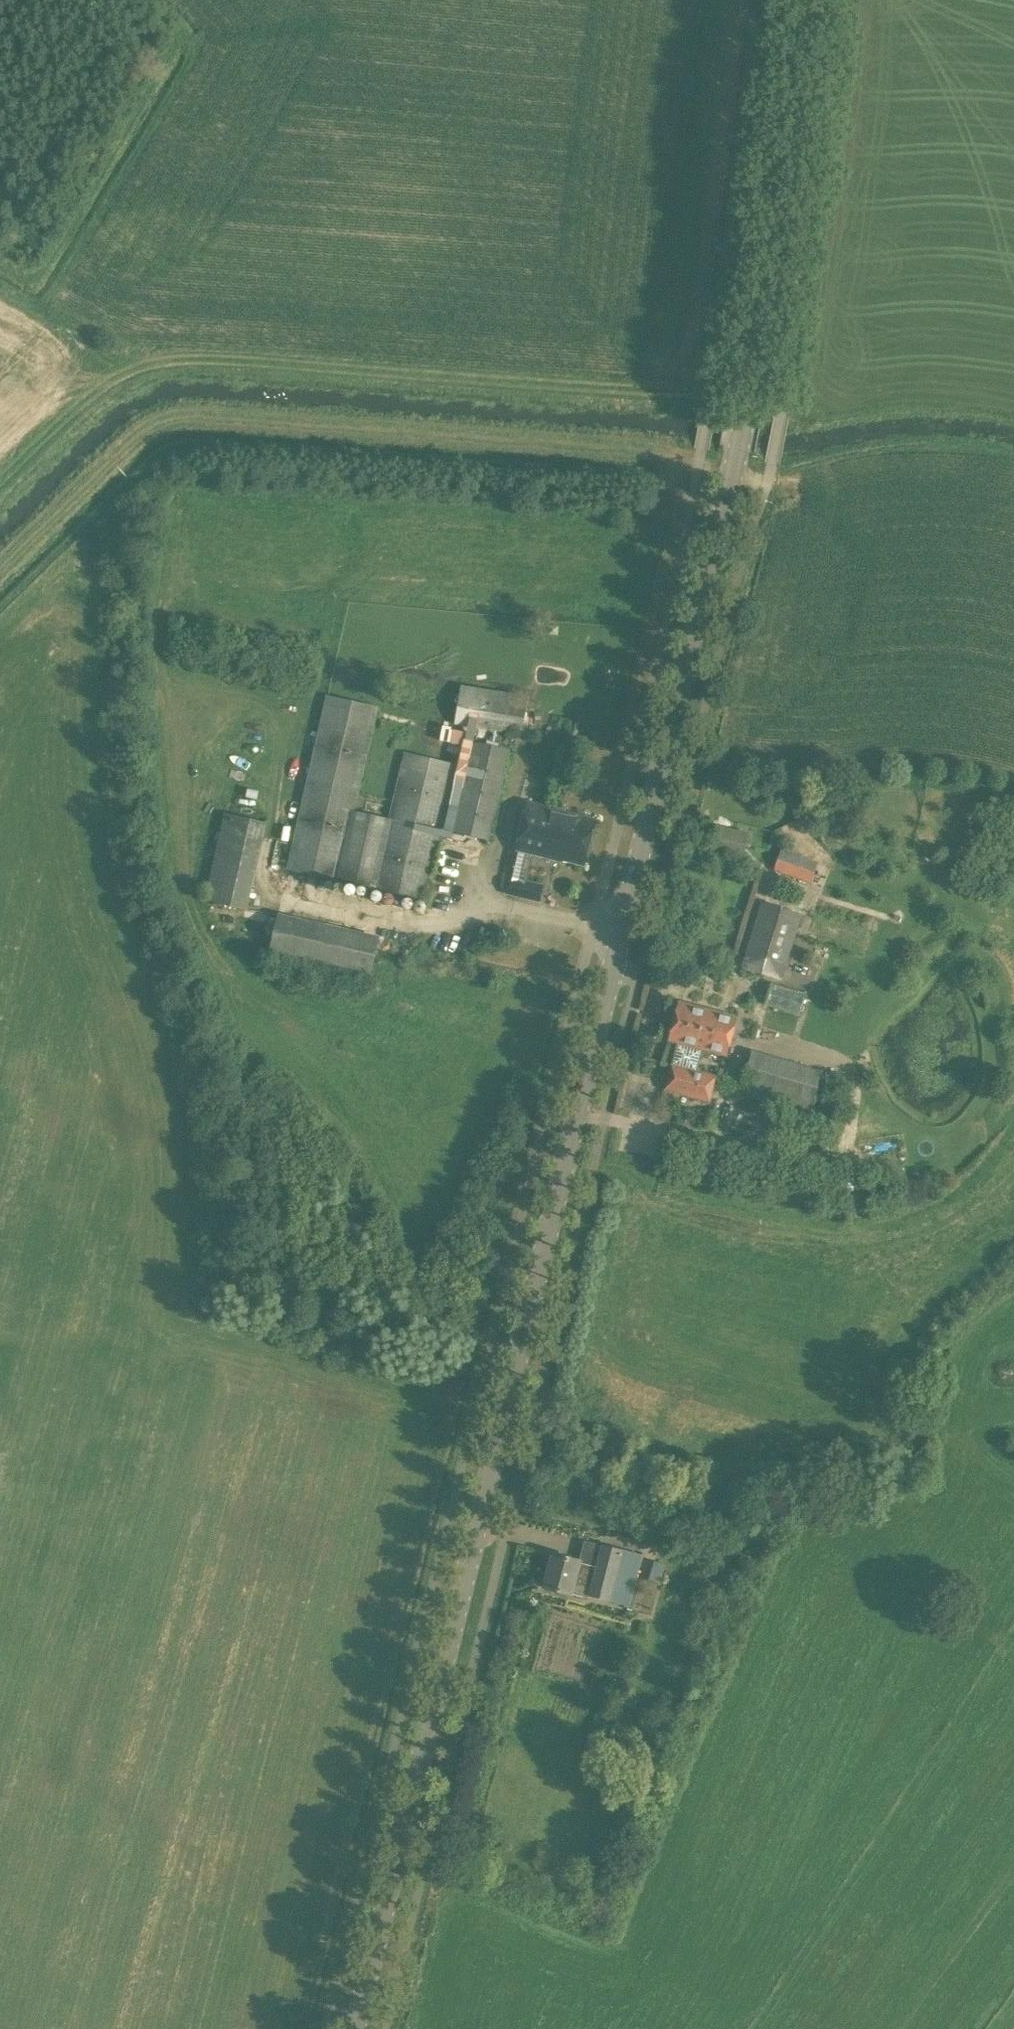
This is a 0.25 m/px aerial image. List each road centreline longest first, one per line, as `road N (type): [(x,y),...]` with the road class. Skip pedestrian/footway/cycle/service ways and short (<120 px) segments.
road 1 (secondary): [(355,2028),(738,451),(811,0)]

